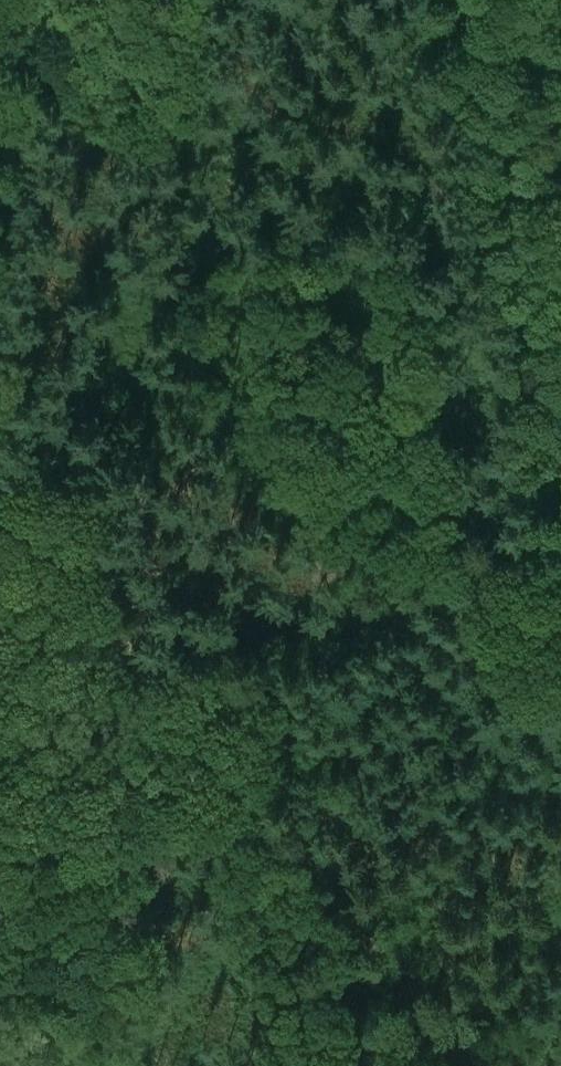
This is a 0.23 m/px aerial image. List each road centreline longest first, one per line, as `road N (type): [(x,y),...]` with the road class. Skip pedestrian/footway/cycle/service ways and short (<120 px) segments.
road 1 (track): [(560,442),(467,0)]

